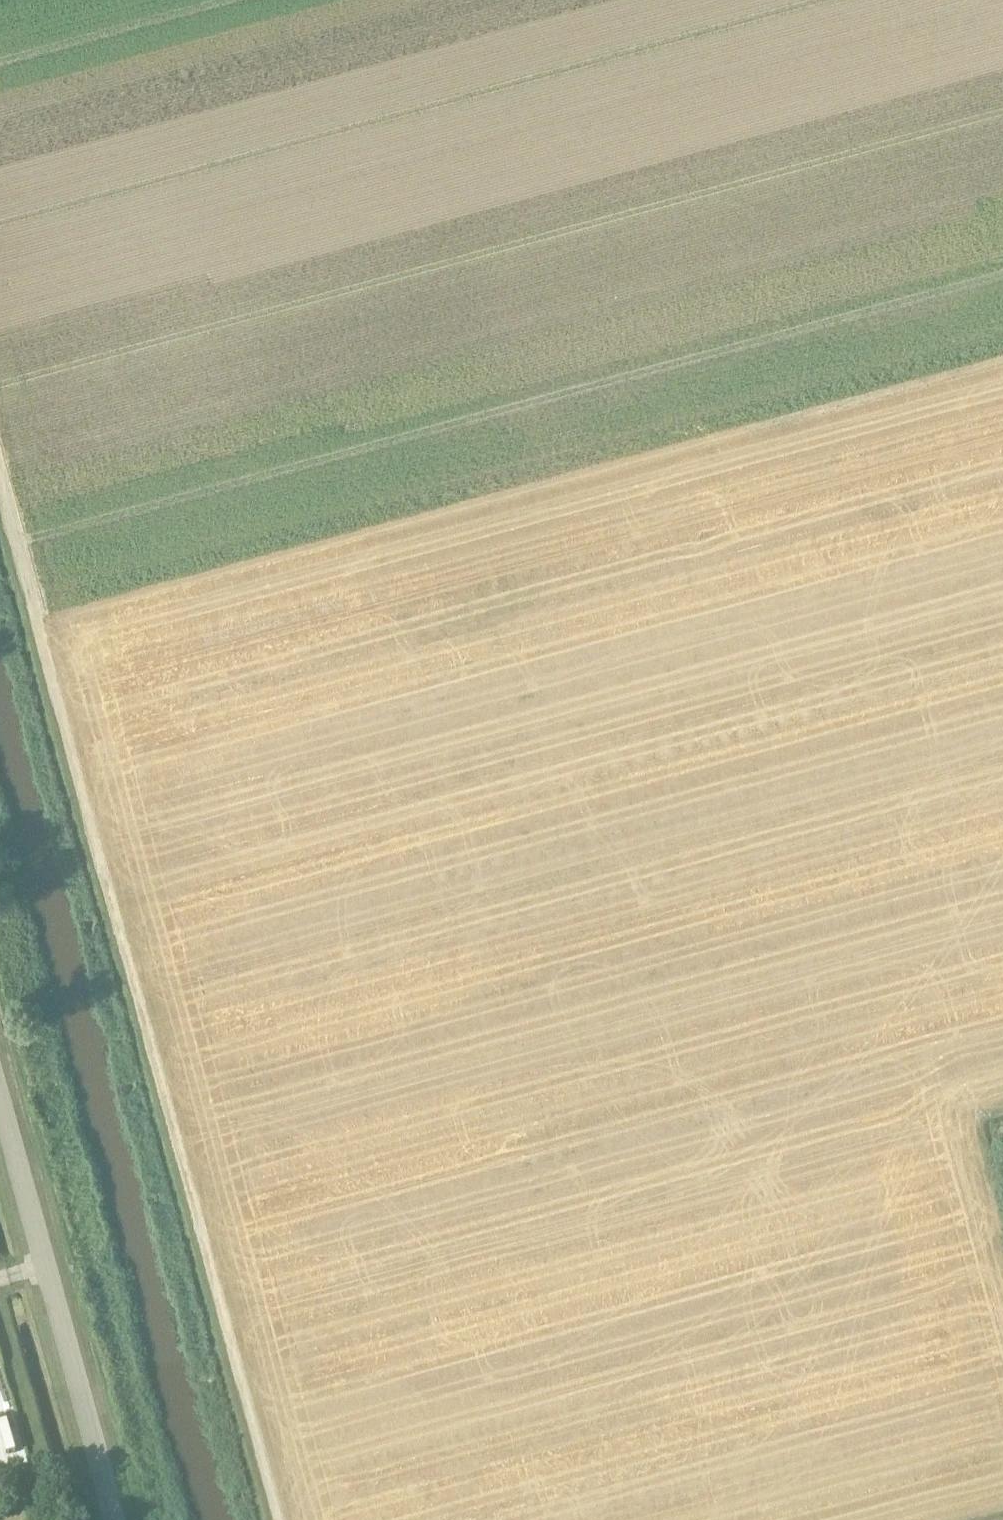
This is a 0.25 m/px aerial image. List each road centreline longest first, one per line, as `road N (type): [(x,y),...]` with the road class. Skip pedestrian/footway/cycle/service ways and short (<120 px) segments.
road 1 (unclassified): [(114,1519),(0,1102)]

